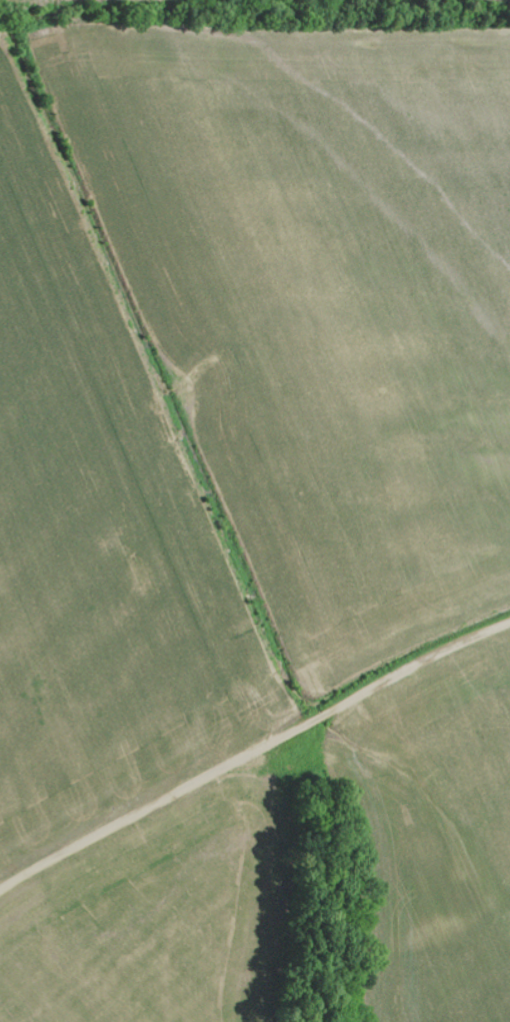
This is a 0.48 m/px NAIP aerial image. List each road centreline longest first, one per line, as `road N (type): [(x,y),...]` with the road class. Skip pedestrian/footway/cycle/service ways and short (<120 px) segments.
road 1 (track): [(509,621),(400,670),(0,887)]

